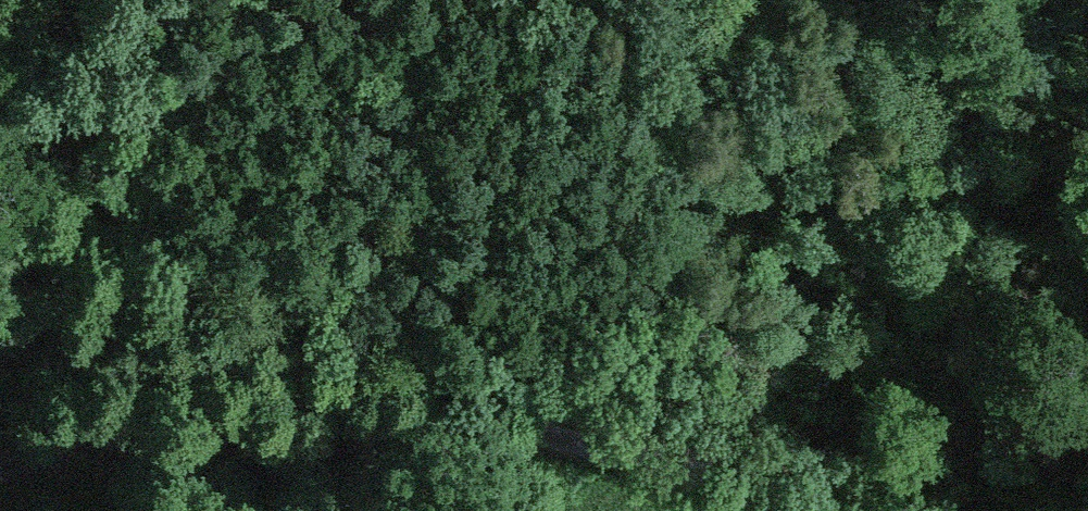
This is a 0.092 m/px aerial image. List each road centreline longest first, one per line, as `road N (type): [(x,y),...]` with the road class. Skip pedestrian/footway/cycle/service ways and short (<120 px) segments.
road 1 (residential): [(772,510),(563,441),(415,422),(318,421),(146,440),(0,468)]
road 2 (track): [(0,126),(255,253),(556,378),(668,472)]

